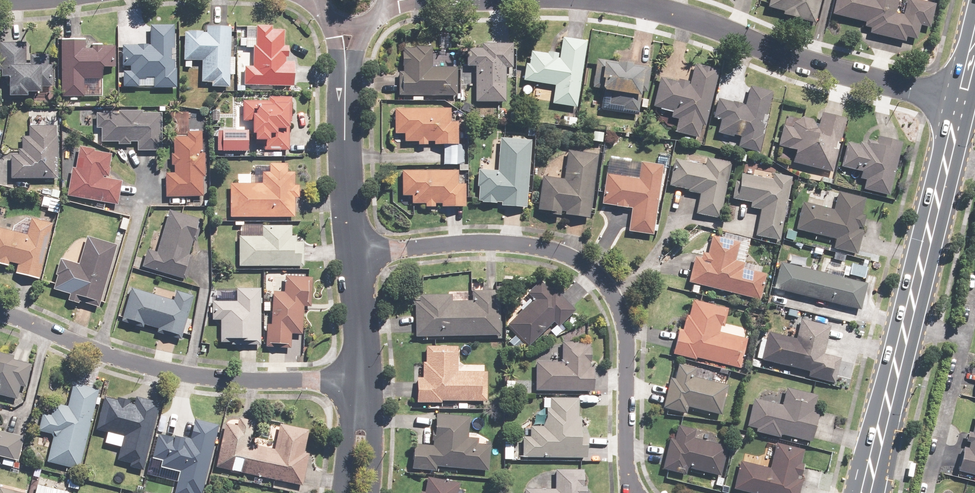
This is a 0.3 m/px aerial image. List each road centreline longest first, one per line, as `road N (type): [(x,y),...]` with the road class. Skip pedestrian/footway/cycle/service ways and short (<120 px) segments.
road 1 (residential): [(350,254),(470,242),(540,248),(598,277),(619,308),(632,486)]
road 2 (secondary): [(960,95),(858,492)]
road 3 (residential): [(360,380),(246,381),(159,368),(0,314)]
road 4 (residential): [(608,0),(836,71),(960,95)]
road 5 (residential): [(346,74),(350,254)]
road 6 (residential): [(350,254),(360,380)]

